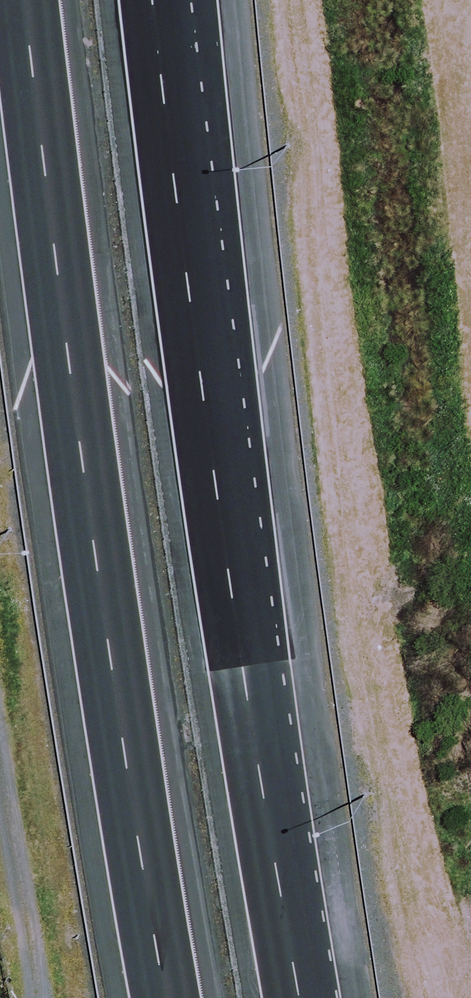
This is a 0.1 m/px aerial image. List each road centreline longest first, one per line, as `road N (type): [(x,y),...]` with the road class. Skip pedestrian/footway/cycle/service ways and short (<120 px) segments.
road 1 (motorway): [(162,997),(8,0)]
road 2 (motorway): [(180,0),(263,692),(314,997)]

